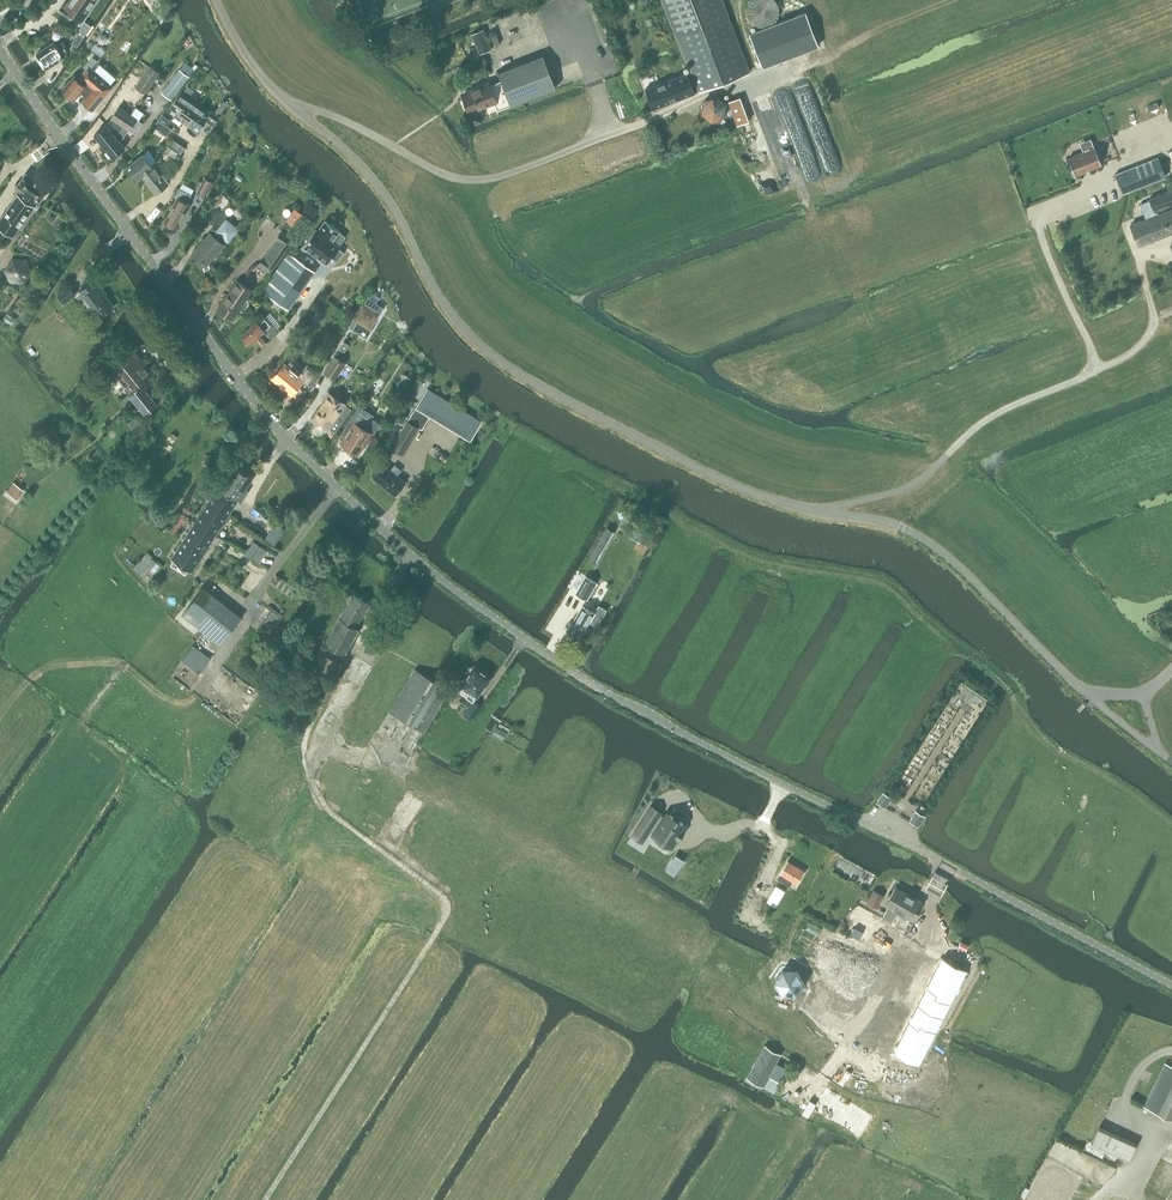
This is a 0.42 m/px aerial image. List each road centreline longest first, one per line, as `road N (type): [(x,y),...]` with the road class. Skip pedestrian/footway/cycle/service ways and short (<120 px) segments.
road 1 (unclassified): [(1171,984),(646,714),(412,556),(251,396),(0,48)]
road 2 (unclassified): [(1171,761),(1080,688),(932,544),(897,525),(723,480),(544,388),(476,340),(435,290),(381,188),(262,76),(216,0)]
road 3 (track): [(265,1199),(445,915),(444,899),(336,817),(312,779),(361,659),(361,637),(394,579)]
road 4 (track): [(774,69),(488,178),(453,178),(333,115),(289,103)]
road 5 (track): [(822,510),(903,489),(999,412),(1135,350),(1154,321),(1139,251),(1171,238)]
road 6 (track): [(1087,375),(1090,345),(1044,245),(1043,211),(1106,178),(1115,157),(1171,136)]
road 7 (track): [(603,136),(601,95),(567,4)]

